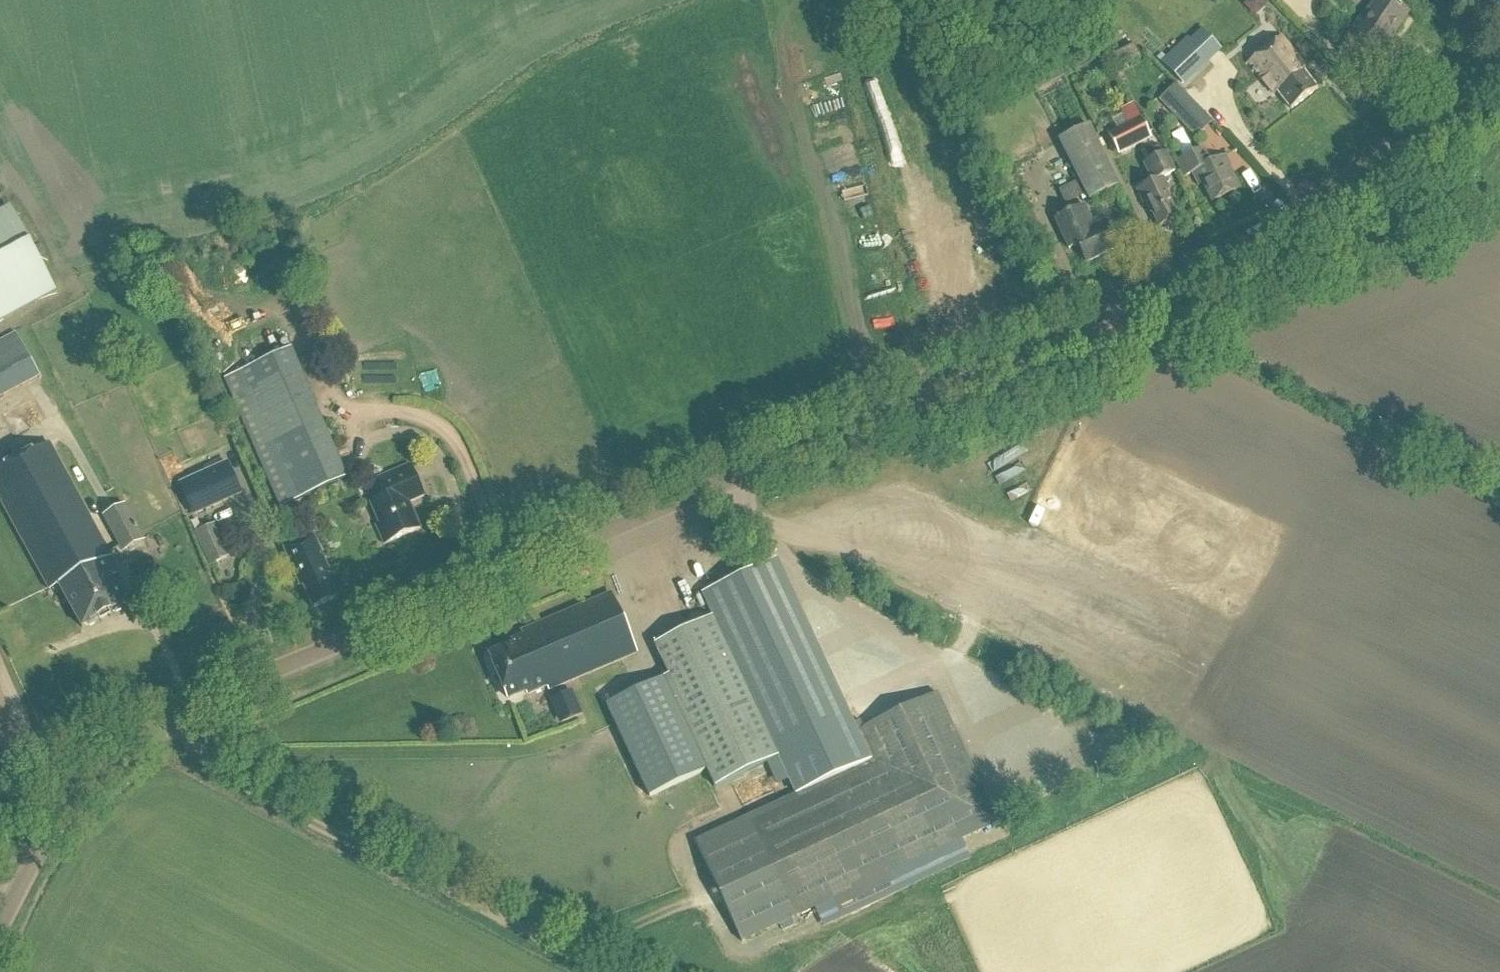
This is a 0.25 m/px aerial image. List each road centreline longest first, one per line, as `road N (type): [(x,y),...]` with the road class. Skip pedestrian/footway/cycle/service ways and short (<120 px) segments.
road 1 (tertiary): [(64,811),(168,722),(213,698),(1068,336),(1350,200),(1450,134),(1499,80)]
road 2 (track): [(168,722),(200,756),(601,971)]
road 3 (unclassified): [(64,811),(0,670)]
road 4 (tertiary): [(0,932),(64,811)]

